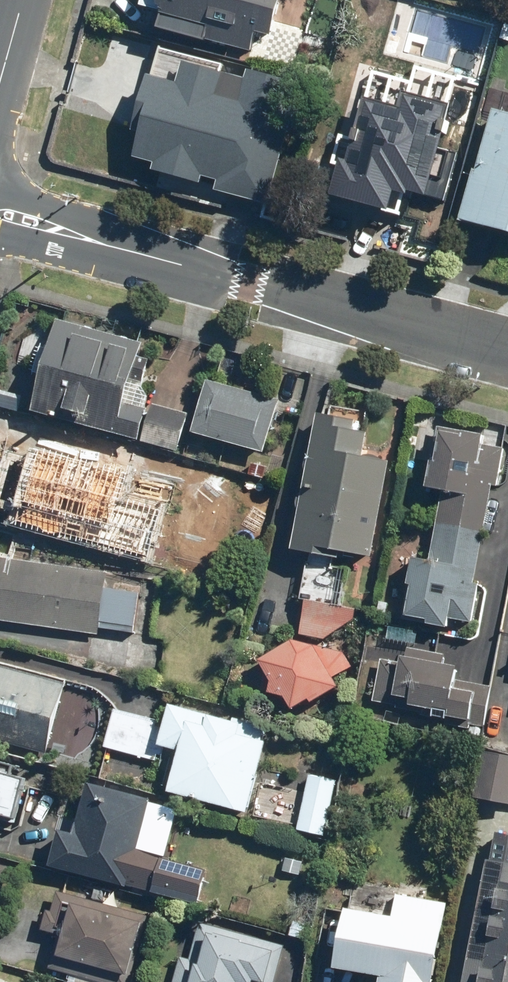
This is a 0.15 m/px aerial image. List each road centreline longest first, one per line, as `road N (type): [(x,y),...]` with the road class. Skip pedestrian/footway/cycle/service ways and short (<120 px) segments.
road 1 (residential): [(507,350),(0,206)]

